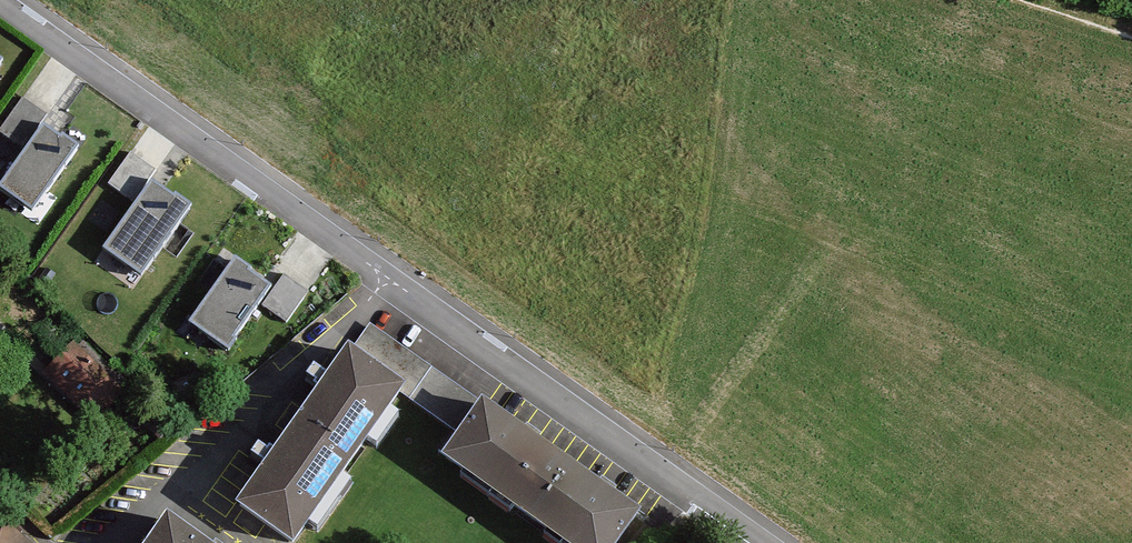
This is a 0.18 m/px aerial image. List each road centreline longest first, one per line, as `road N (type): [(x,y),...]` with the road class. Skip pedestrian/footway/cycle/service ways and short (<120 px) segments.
road 1 (residential): [(767,542),(2,0)]
road 2 (track): [(1001,0),(1131,40)]

